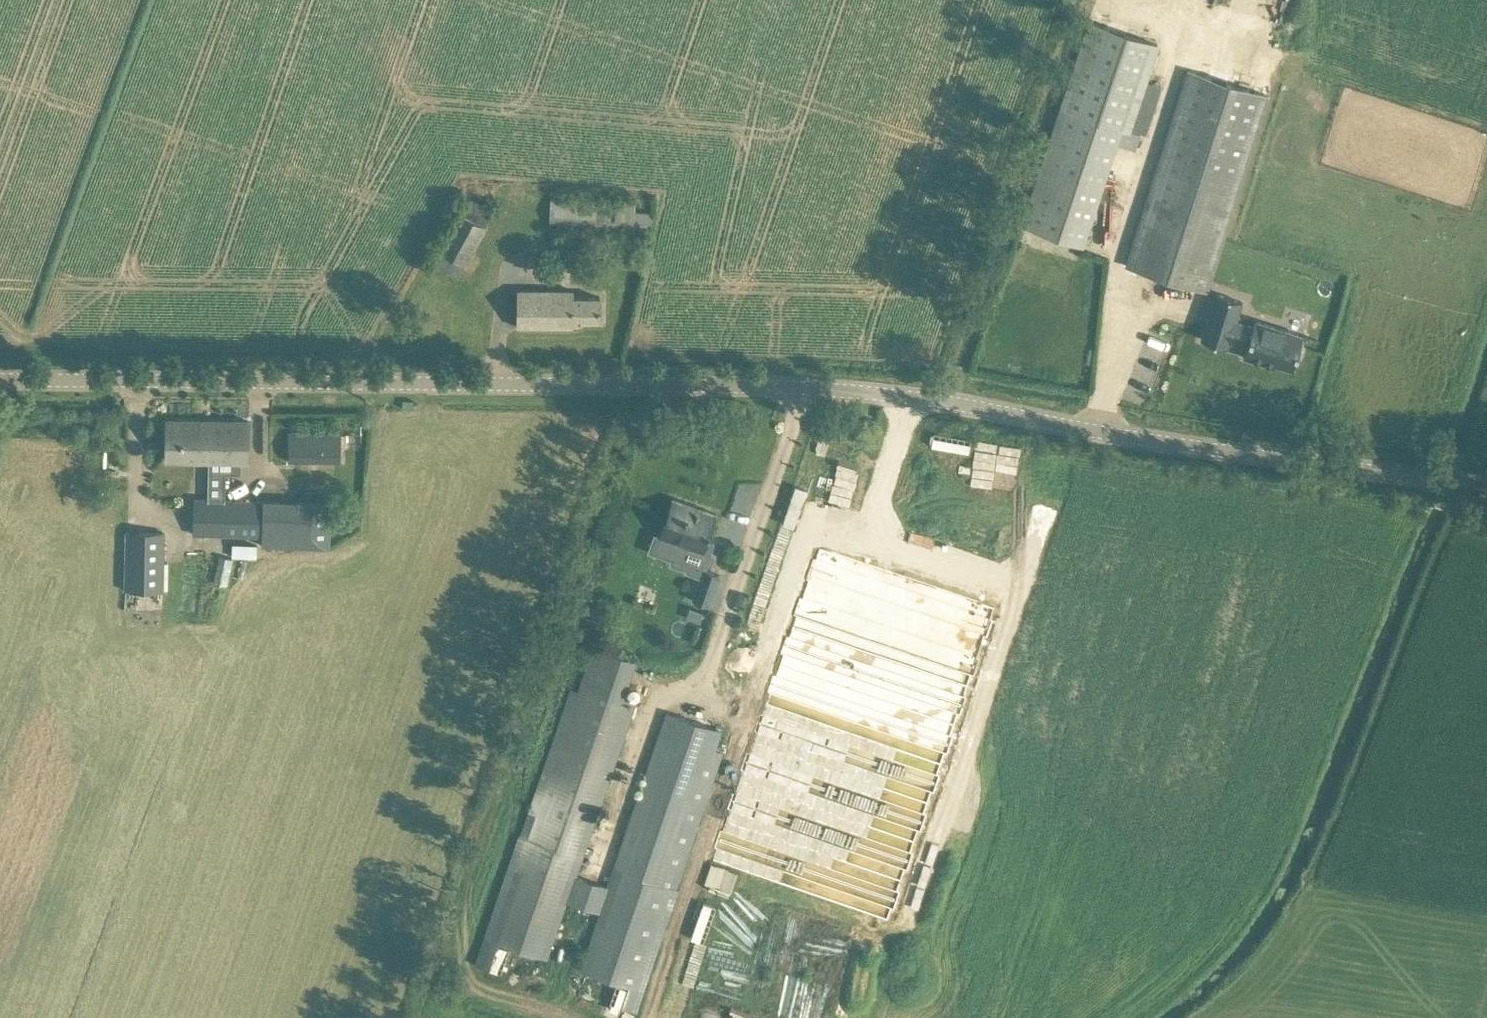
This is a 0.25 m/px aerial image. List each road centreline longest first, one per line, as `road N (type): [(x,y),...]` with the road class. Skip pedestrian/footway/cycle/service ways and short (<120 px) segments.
road 1 (unclassified): [(0,387),(827,402),(996,420),(1486,494)]

